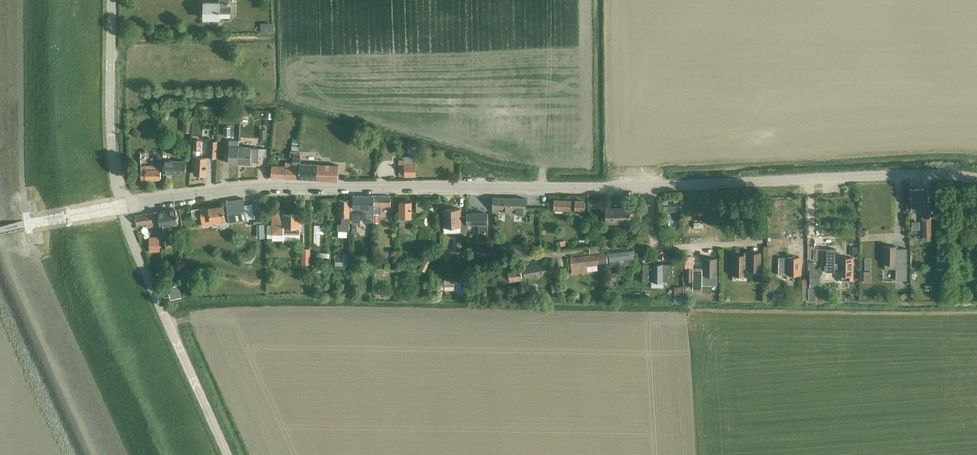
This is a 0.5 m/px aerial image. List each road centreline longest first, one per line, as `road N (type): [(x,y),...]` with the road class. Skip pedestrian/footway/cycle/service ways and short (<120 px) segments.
road 1 (tertiary): [(122,205),(283,184),(649,185)]
road 2 (tertiary): [(649,185),(873,172),(976,176)]
road 3 (tertiary): [(228,454),(122,205)]
road 4 (tertiary): [(122,205),(111,136),(111,0)]
road 5 (residential): [(649,185),(657,244),(764,242)]

